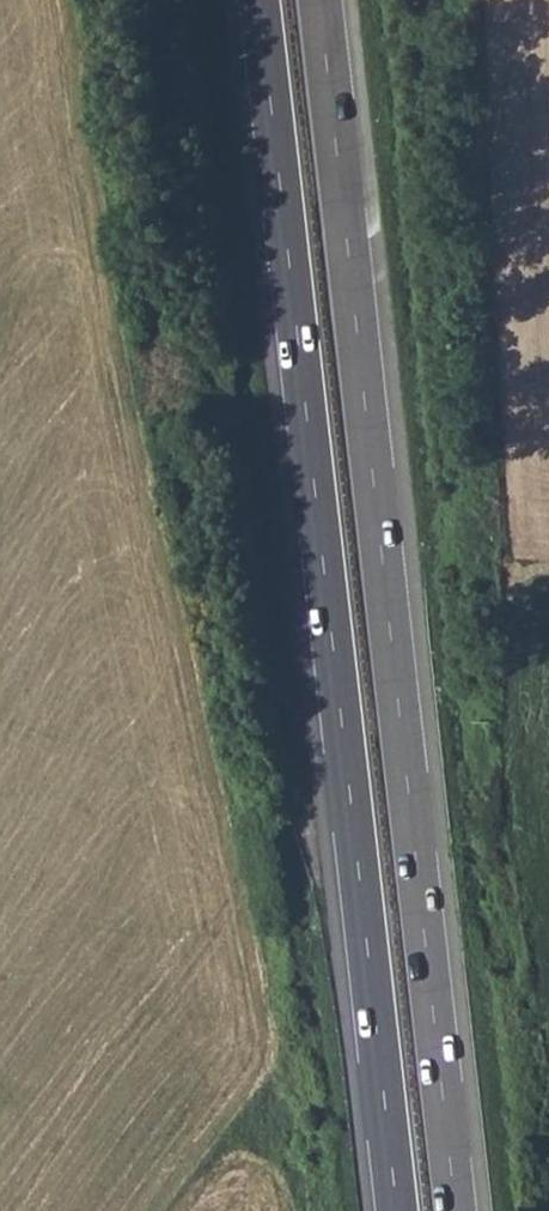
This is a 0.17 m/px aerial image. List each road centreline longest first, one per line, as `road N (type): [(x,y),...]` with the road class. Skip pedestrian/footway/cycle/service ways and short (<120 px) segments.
road 1 (trunk): [(457,1210),(317,0)]
road 2 (trunk): [(259,0),(398,1210)]

